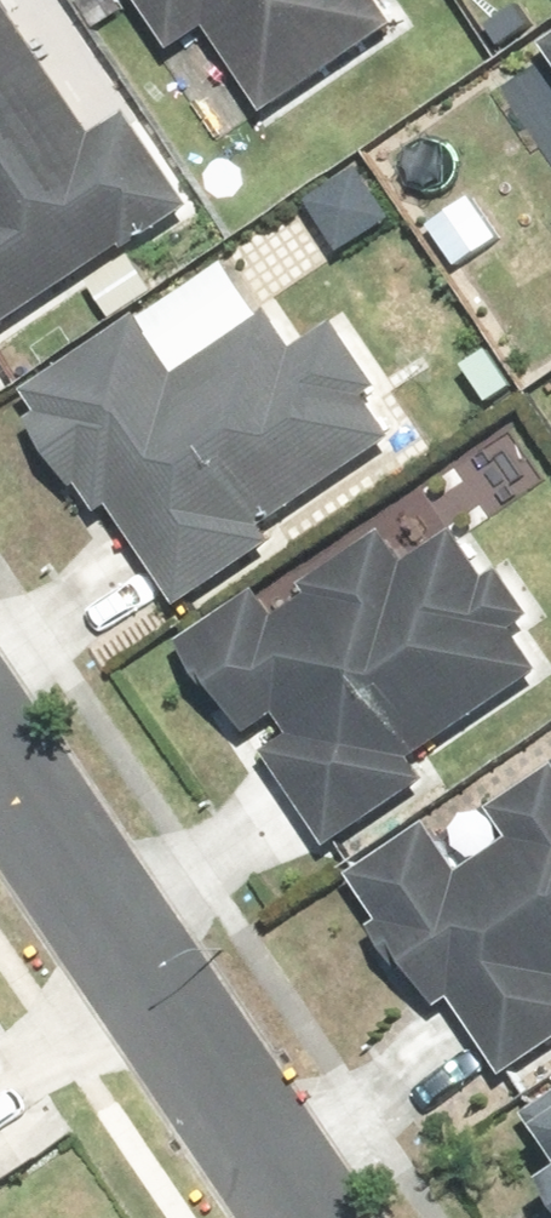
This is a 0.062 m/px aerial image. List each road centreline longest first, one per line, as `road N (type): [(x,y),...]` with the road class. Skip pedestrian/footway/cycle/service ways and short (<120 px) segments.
road 1 (residential): [(303,1217),(0,766)]

